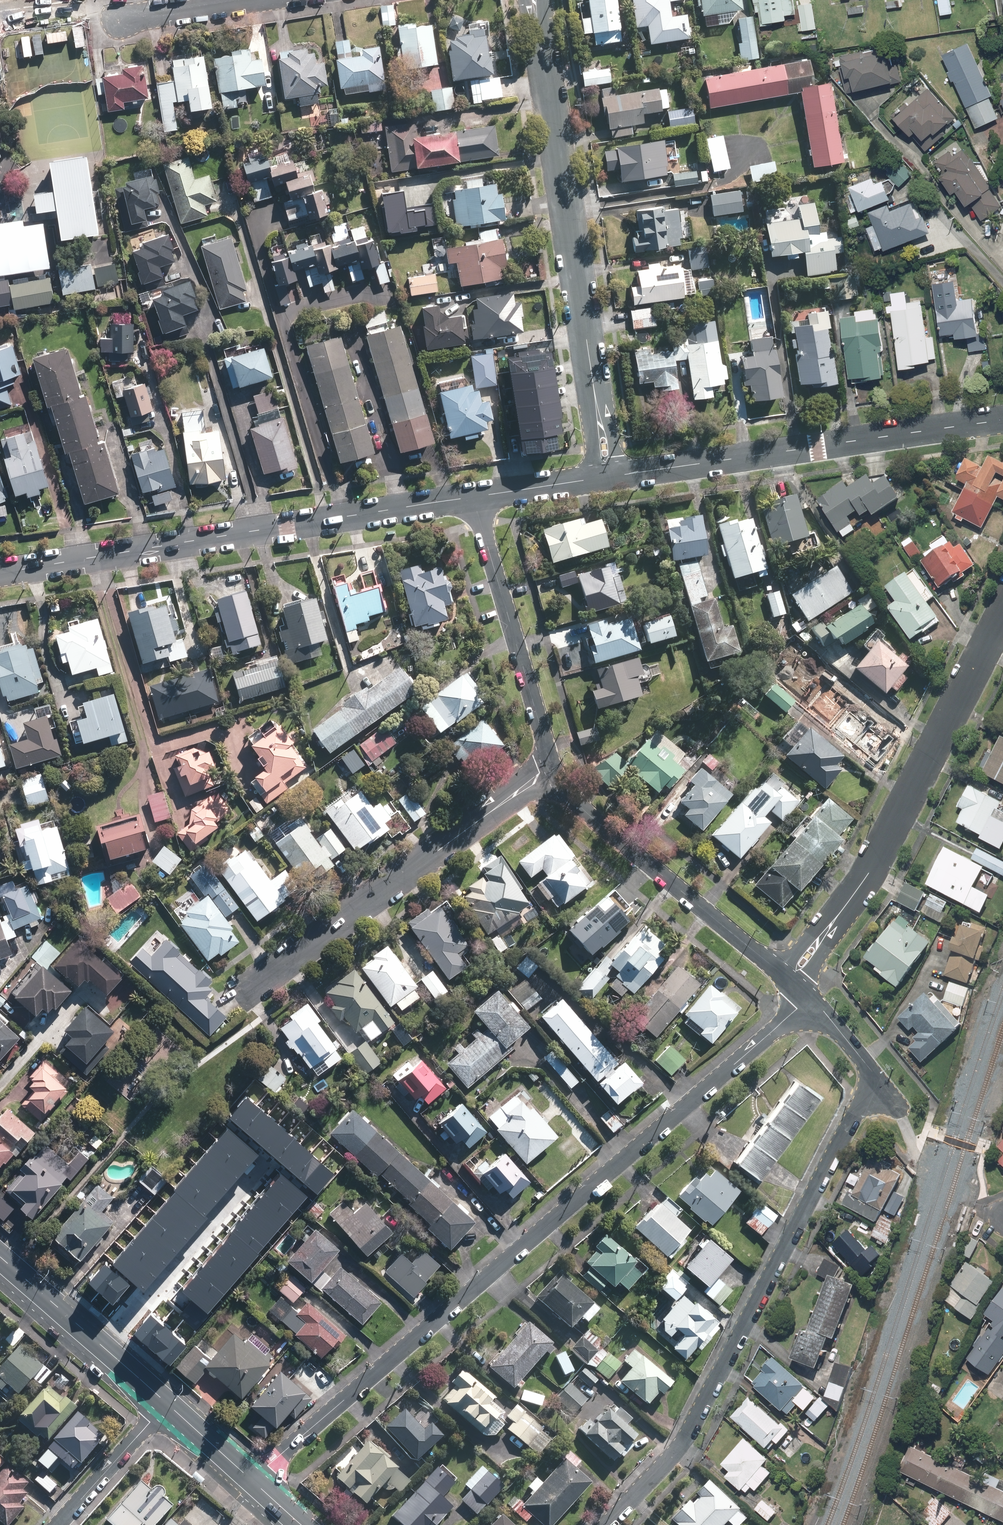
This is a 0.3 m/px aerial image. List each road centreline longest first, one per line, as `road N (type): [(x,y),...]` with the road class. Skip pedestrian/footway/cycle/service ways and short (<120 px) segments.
road 1 (residential): [(800,988),(798,1009),(252,1481)]
road 2 (residential): [(607,1524),(695,1421),(877,1078)]
road 3 (residential): [(534,0),(610,477)]
road 4 (residential): [(0,574),(473,497)]
road 5 (residential): [(1002,615),(888,842),(821,940),(800,988)]
road 6 (residential): [(610,477),(1002,421)]
road 7 (residential): [(554,768),(243,999)]
road 8 (residential): [(800,988),(576,803),(554,768)]
road 9 (residential): [(554,768),(473,497)]
road 10 (primary): [(0,1257),(167,1403)]
road 11 (residential): [(167,1403),(57,1524)]
road 12 (residential): [(473,497),(610,477)]
road 13 (residential): [(250,0),(124,20)]

